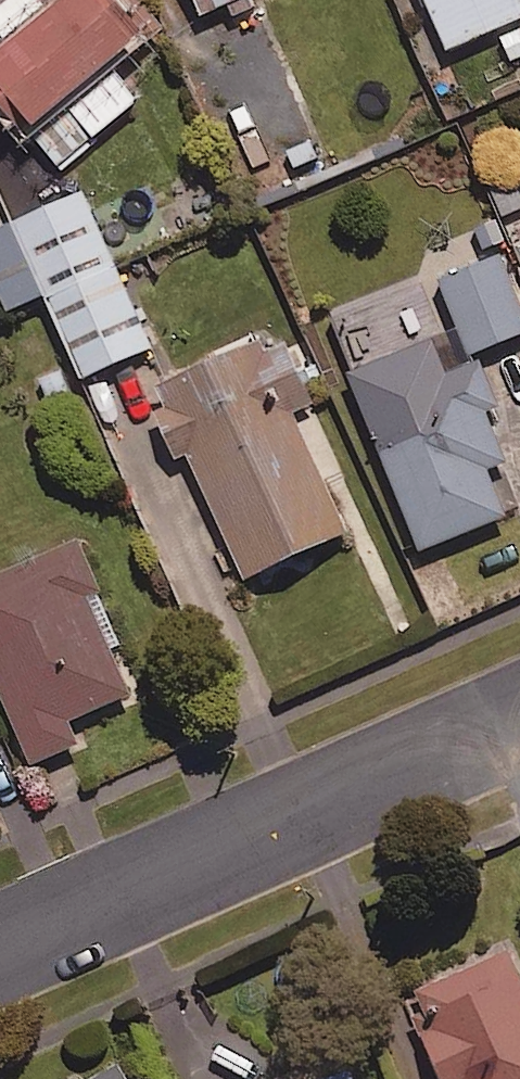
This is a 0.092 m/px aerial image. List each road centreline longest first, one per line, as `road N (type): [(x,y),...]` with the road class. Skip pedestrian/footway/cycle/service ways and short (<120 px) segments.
road 1 (residential): [(0,953),(519,720)]

